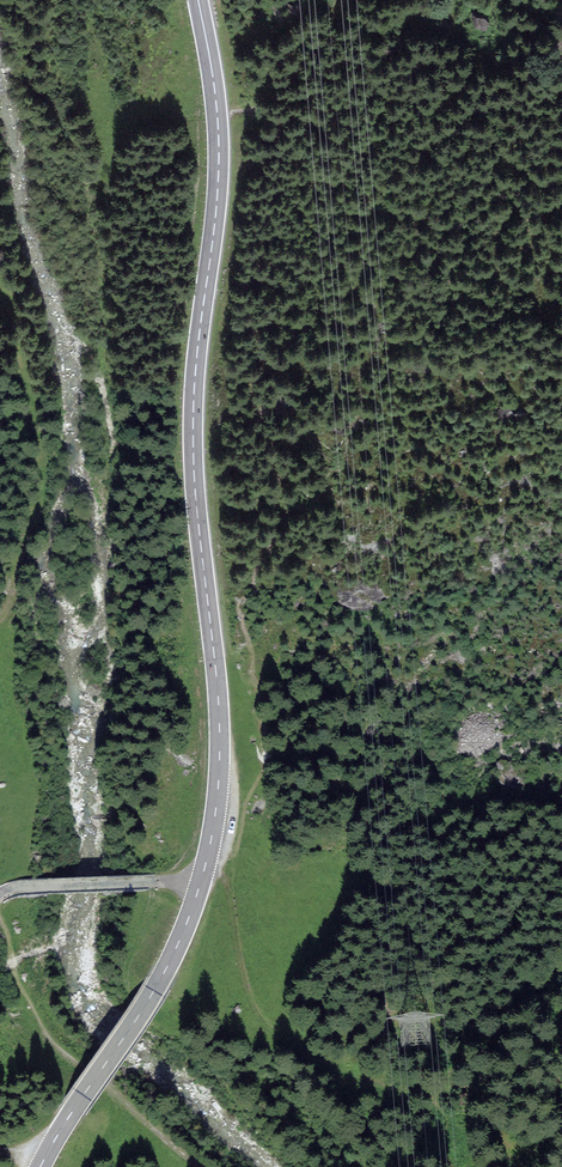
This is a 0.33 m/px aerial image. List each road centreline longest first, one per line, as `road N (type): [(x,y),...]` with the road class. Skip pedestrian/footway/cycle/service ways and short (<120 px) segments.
road 1 (primary): [(74,1110),(168,968),(202,880),(218,796),(220,724),(193,450),(219,155),(199,0)]
road 2 (track): [(0,617),(42,478),(0,290)]
road 3 (track): [(197,1166),(48,1038),(0,913)]

